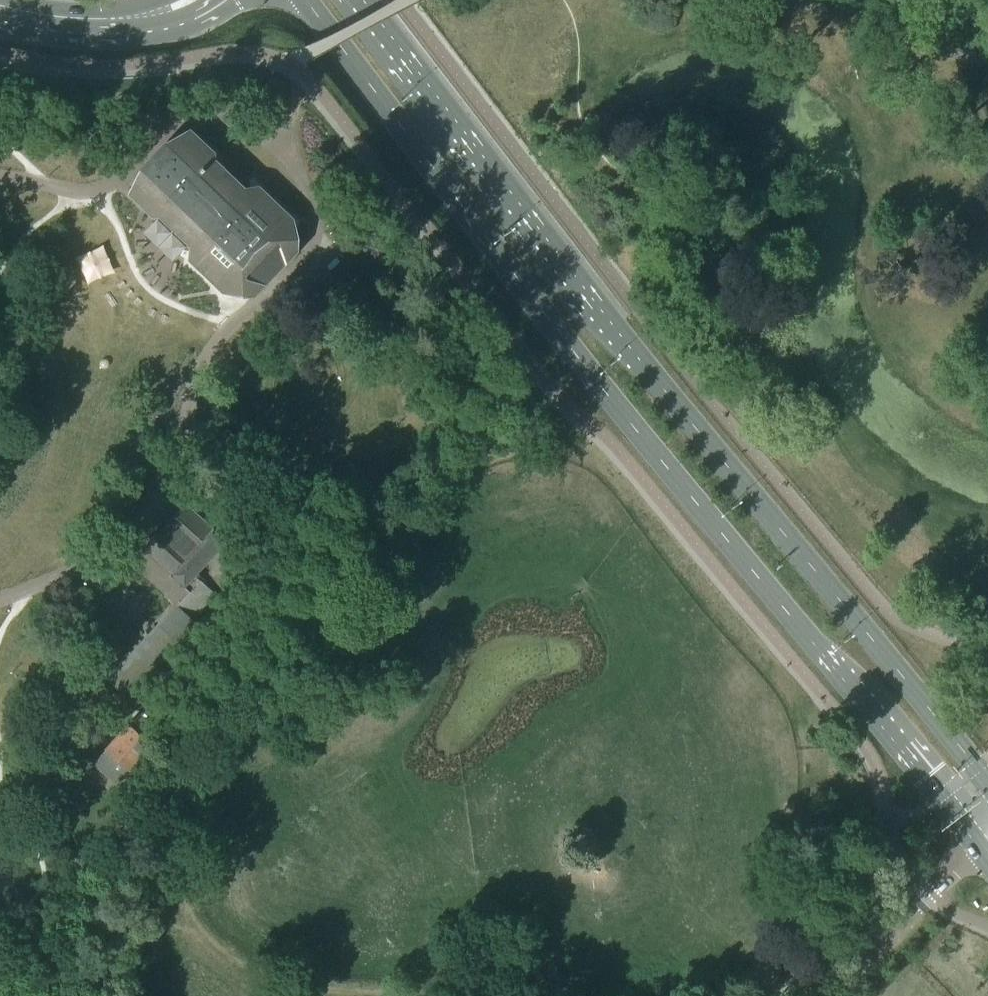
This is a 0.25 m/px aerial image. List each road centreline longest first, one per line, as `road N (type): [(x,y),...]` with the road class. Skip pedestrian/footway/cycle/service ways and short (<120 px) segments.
road 1 (primary): [(306,0),(589,373),(987,861)]
road 2 (primary): [(987,785),(358,0)]
road 3 (tertiary): [(0,19),(132,35),(219,0)]

